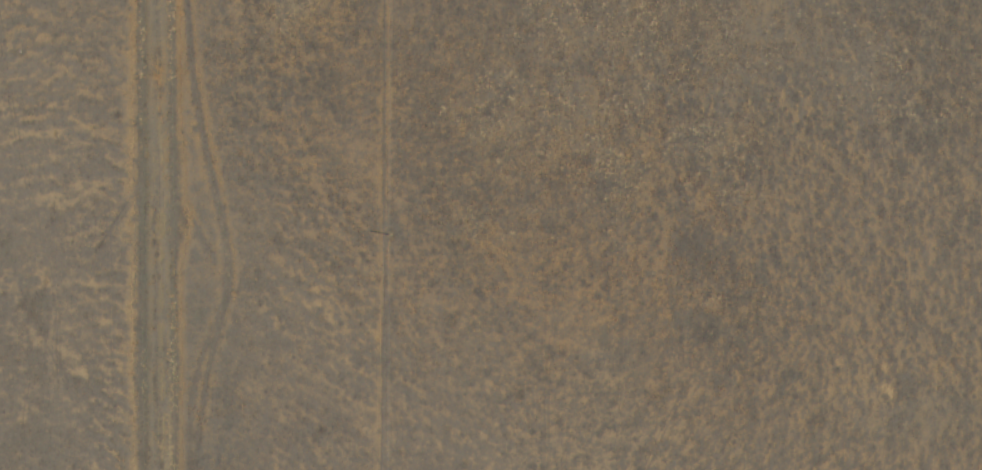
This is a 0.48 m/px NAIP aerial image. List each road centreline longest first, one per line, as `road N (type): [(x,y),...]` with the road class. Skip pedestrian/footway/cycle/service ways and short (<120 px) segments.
road 1 (residential): [(198,0),(198,469)]

